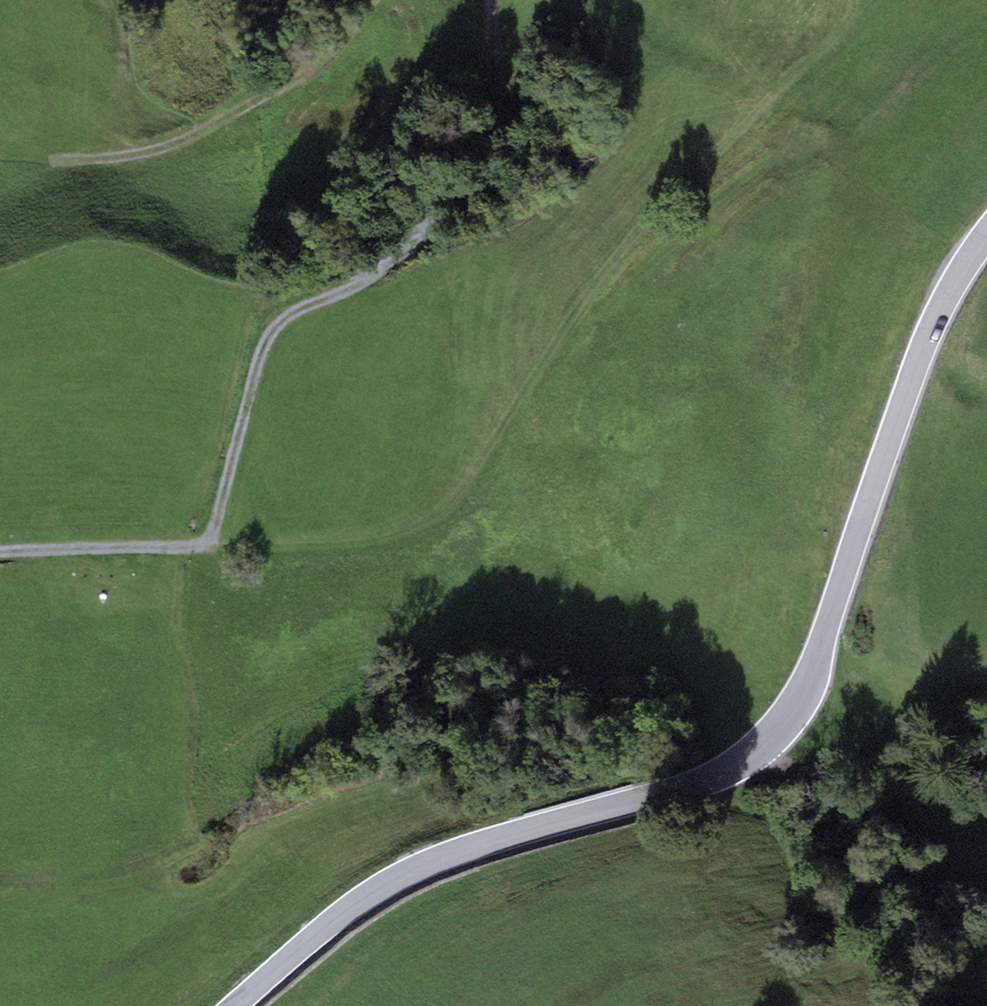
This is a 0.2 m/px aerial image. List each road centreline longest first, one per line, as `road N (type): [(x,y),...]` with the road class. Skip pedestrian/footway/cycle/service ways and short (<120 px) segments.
road 1 (tertiary): [(986,236),(910,376),(816,665),(779,733),(687,788),(490,844),(405,878),(327,929),(238,1005)]
road 2 (track): [(492,0),(488,170),(403,255),(276,326),(257,362),(214,532),(203,544),(0,552)]
road 3 (track): [(52,162),(152,152),(197,134),(324,60),(375,0)]
road 4 (track): [(986,749),(866,747),(779,733)]

